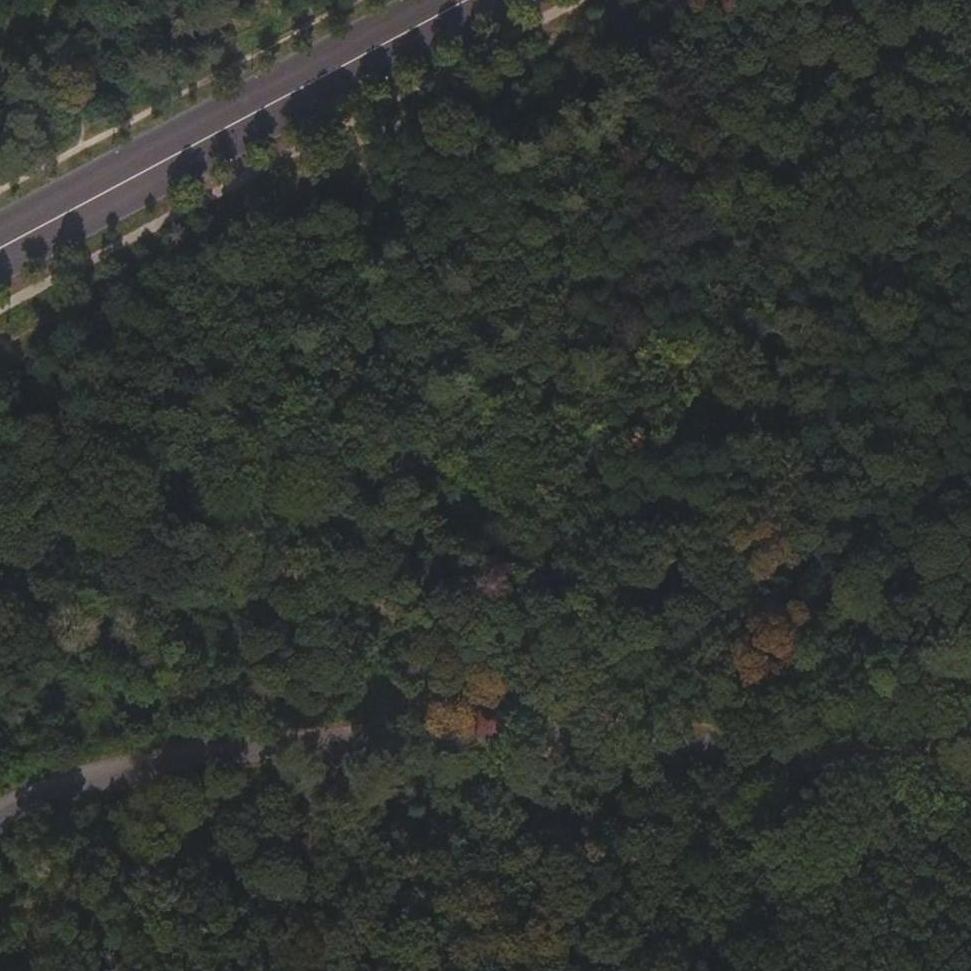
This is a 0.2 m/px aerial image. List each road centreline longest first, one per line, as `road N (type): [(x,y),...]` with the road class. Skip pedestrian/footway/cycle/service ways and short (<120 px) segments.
road 1 (track): [(0,809),(41,785),(358,737),(580,730),(970,774)]
road 2 (primary): [(463,0),(0,246)]

